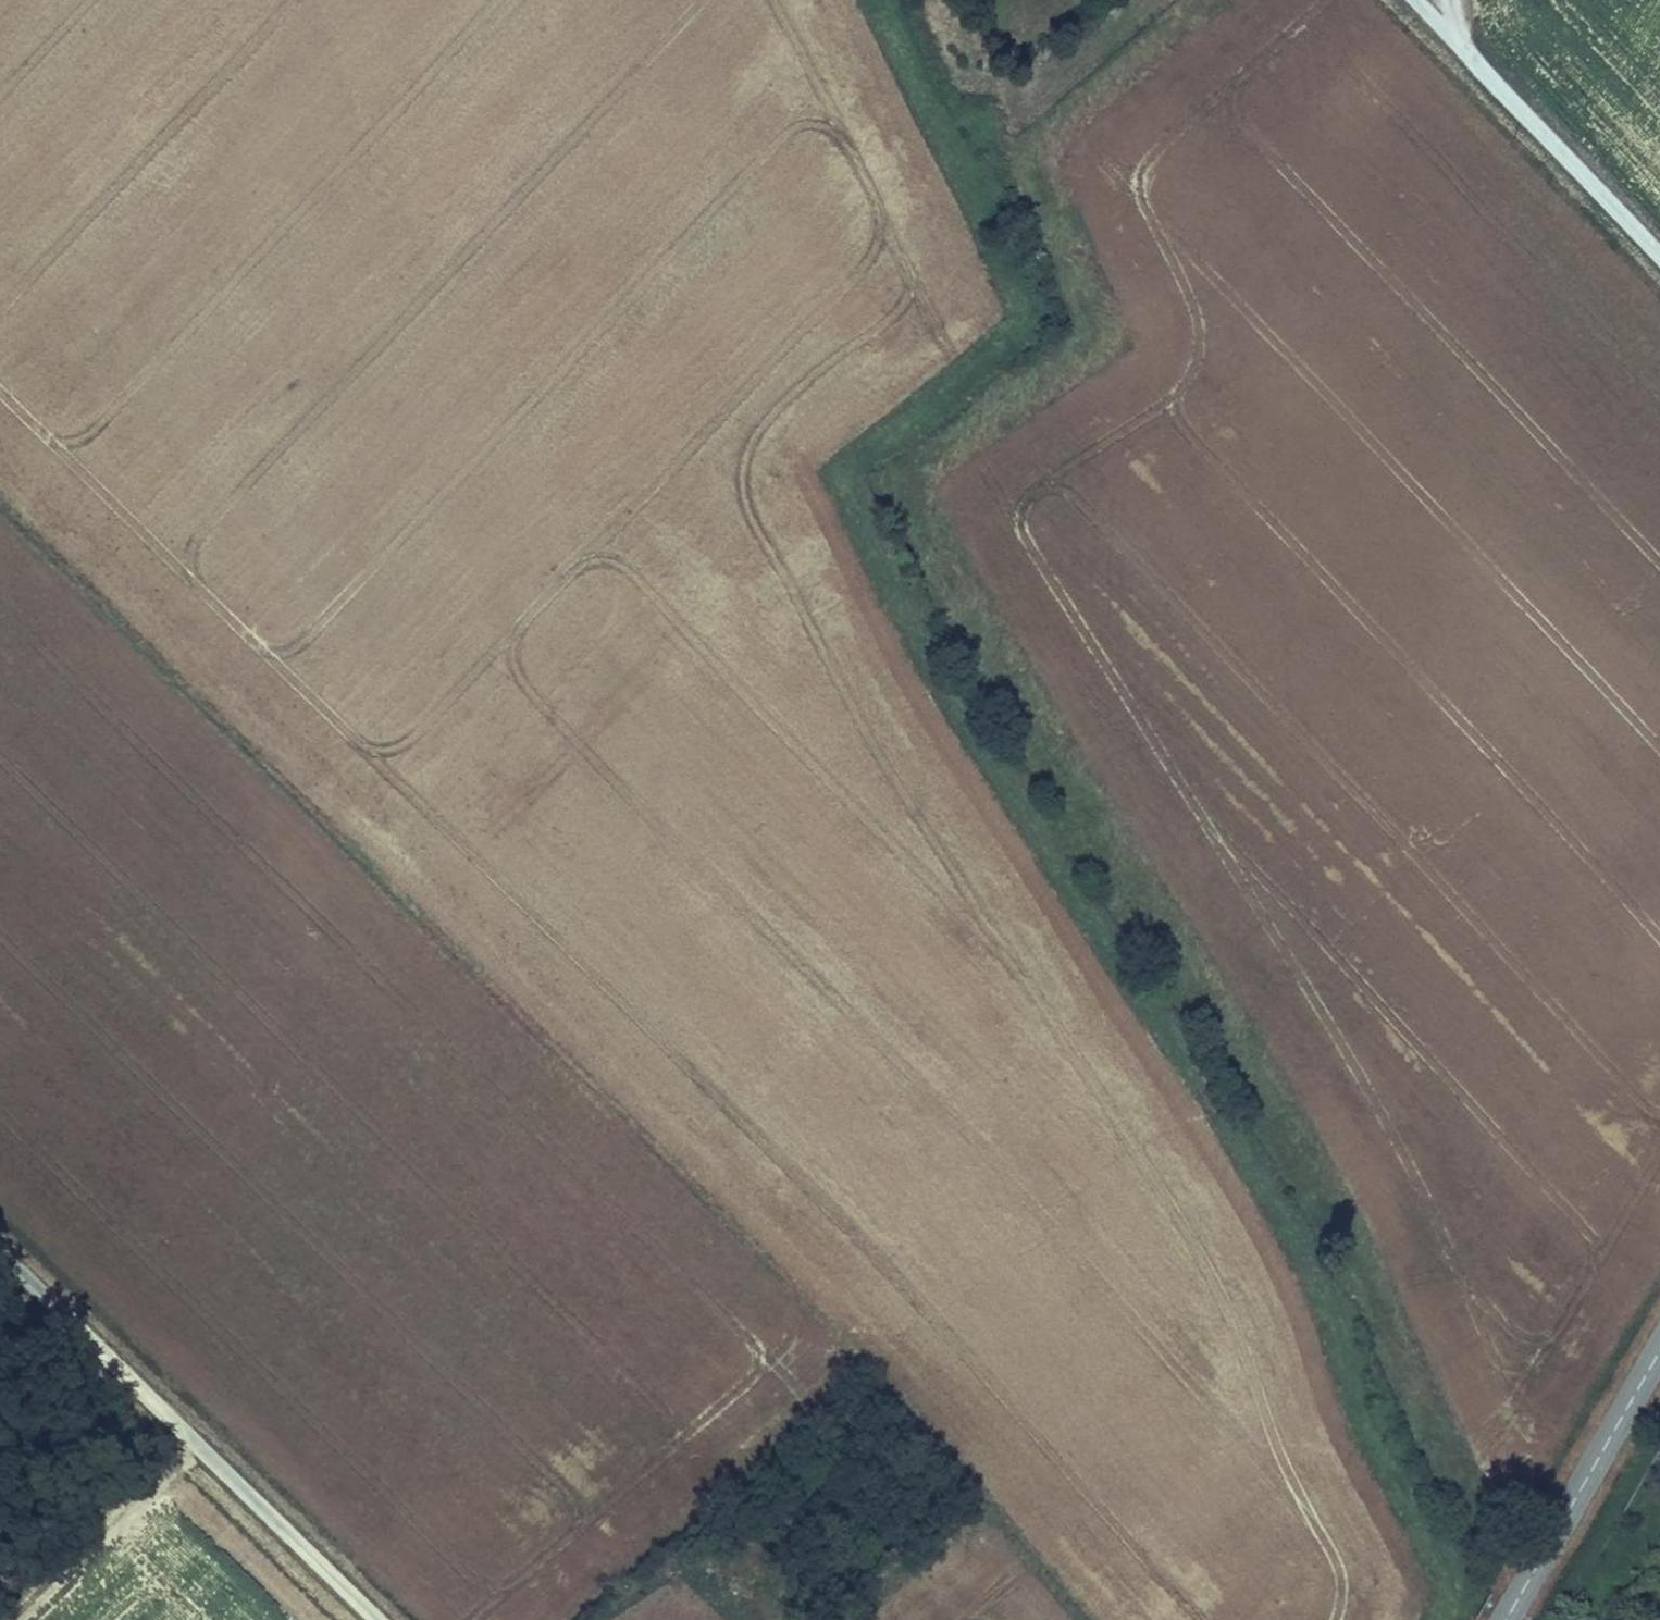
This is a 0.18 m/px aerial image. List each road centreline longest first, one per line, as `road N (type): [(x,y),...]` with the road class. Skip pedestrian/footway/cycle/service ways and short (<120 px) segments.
road 1 (unclassified): [(0,1252),(378,1619)]
road 2 (unclassified): [(1414,0),(1659,256)]
road 3 (tertiary): [(1505,1619),(1659,1349)]

